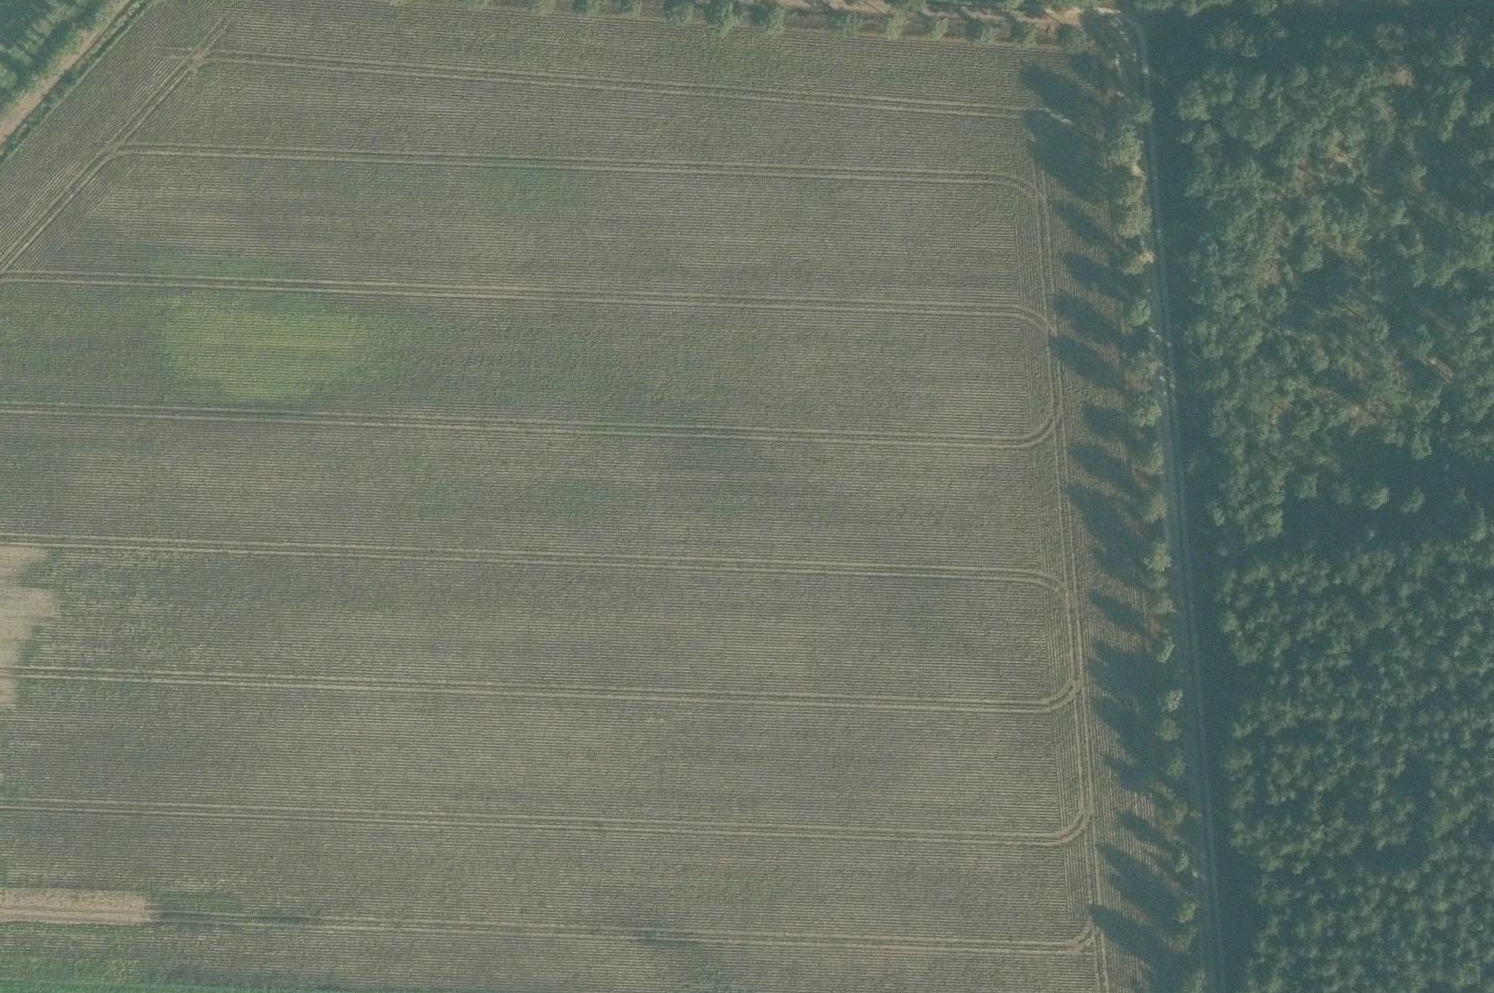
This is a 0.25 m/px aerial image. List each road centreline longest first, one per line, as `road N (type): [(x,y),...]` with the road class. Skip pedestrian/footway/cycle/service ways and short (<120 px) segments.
road 1 (track): [(1206,992),(1128,19)]
road 2 (track): [(1128,19),(1093,24),(777,0)]
road 3 (track): [(1416,0),(1128,19)]
road 4 (track): [(120,0),(0,133)]

